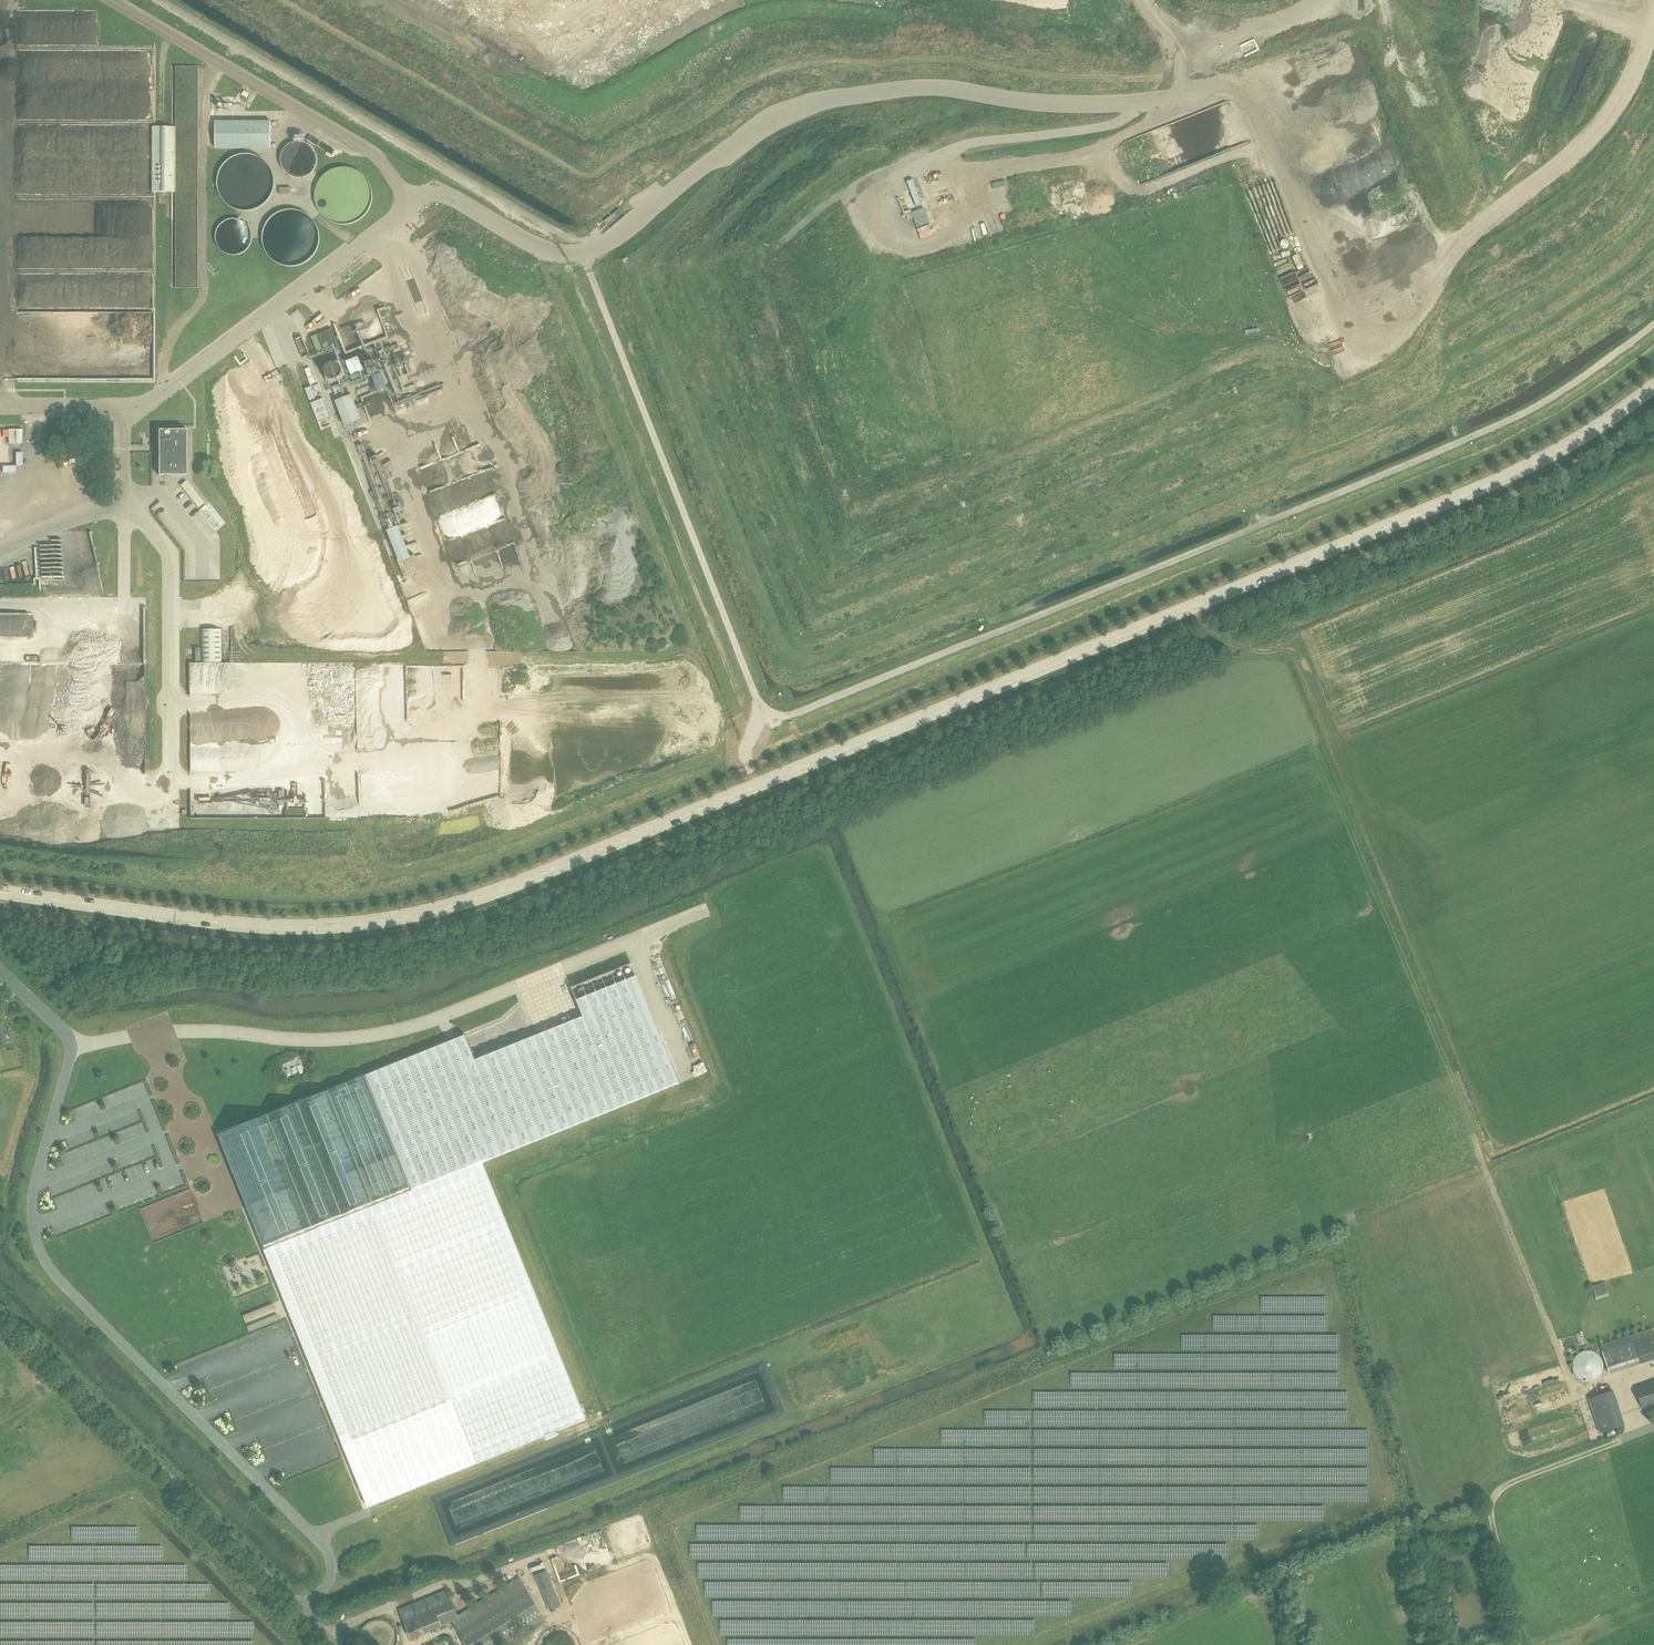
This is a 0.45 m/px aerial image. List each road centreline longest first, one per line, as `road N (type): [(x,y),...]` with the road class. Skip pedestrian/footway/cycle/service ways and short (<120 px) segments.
road 1 (track): [(163,0),(588,250),(755,694),(777,715),(806,710),(1492,428),(1564,390),(1653,323)]
road 2 (secondary): [(0,892),(272,927),(397,919),(487,896),(1450,503),(1572,443),(1653,383)]
road 3 (track): [(1176,95),(1212,85),(1256,96),(1330,299),(1350,316),(1385,319),(1414,305),(1469,235),(1583,145),(1620,96),(1653,24)]
road 4 (unclassified): [(337,1644),(0,1305)]
road 5 (track): [(1176,95),(1186,60),(1320,0)]

